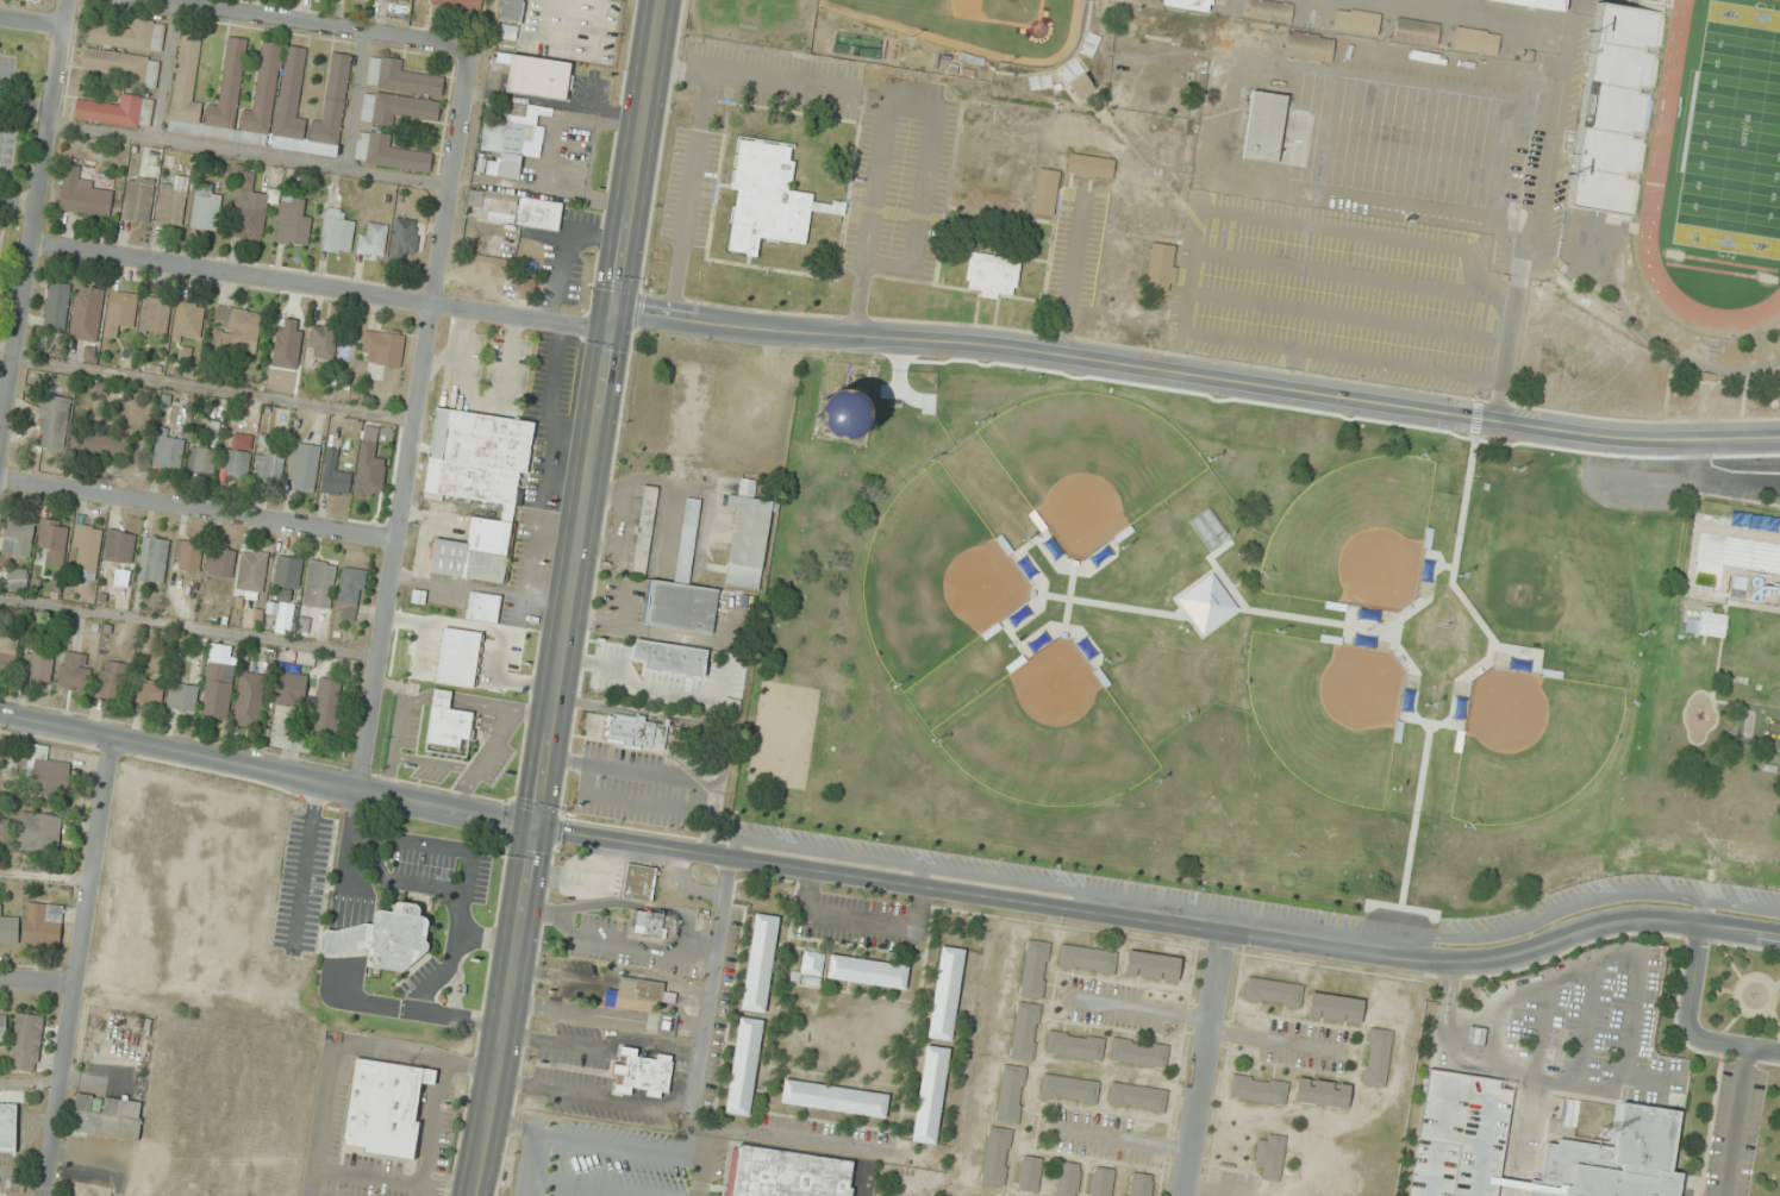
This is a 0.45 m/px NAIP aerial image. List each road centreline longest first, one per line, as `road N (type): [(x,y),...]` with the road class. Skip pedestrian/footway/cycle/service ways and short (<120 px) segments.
road 1 (tertiary): [(1779,938),(1619,920),(1499,958),(1395,960),(538,829),(117,738)]
road 2 (secondary): [(475,1195),(663,0)]
road 3 (tertiary): [(1779,438),(1610,440),(989,345),(770,334),(635,313),(613,319)]
road 4 (residential): [(613,319),(587,326),(30,242)]
road 5 (residential): [(399,540),(468,46)]
road 6 (residential): [(42,1195),(117,738)]
road 7 (residential): [(0,429),(63,26)]
road 8 (residential): [(399,540),(0,477)]
road 9 (residential): [(468,46),(166,0)]
road 10 (residential): [(1184,1195),(1225,933)]
road 11 (residential): [(361,789),(399,540)]

